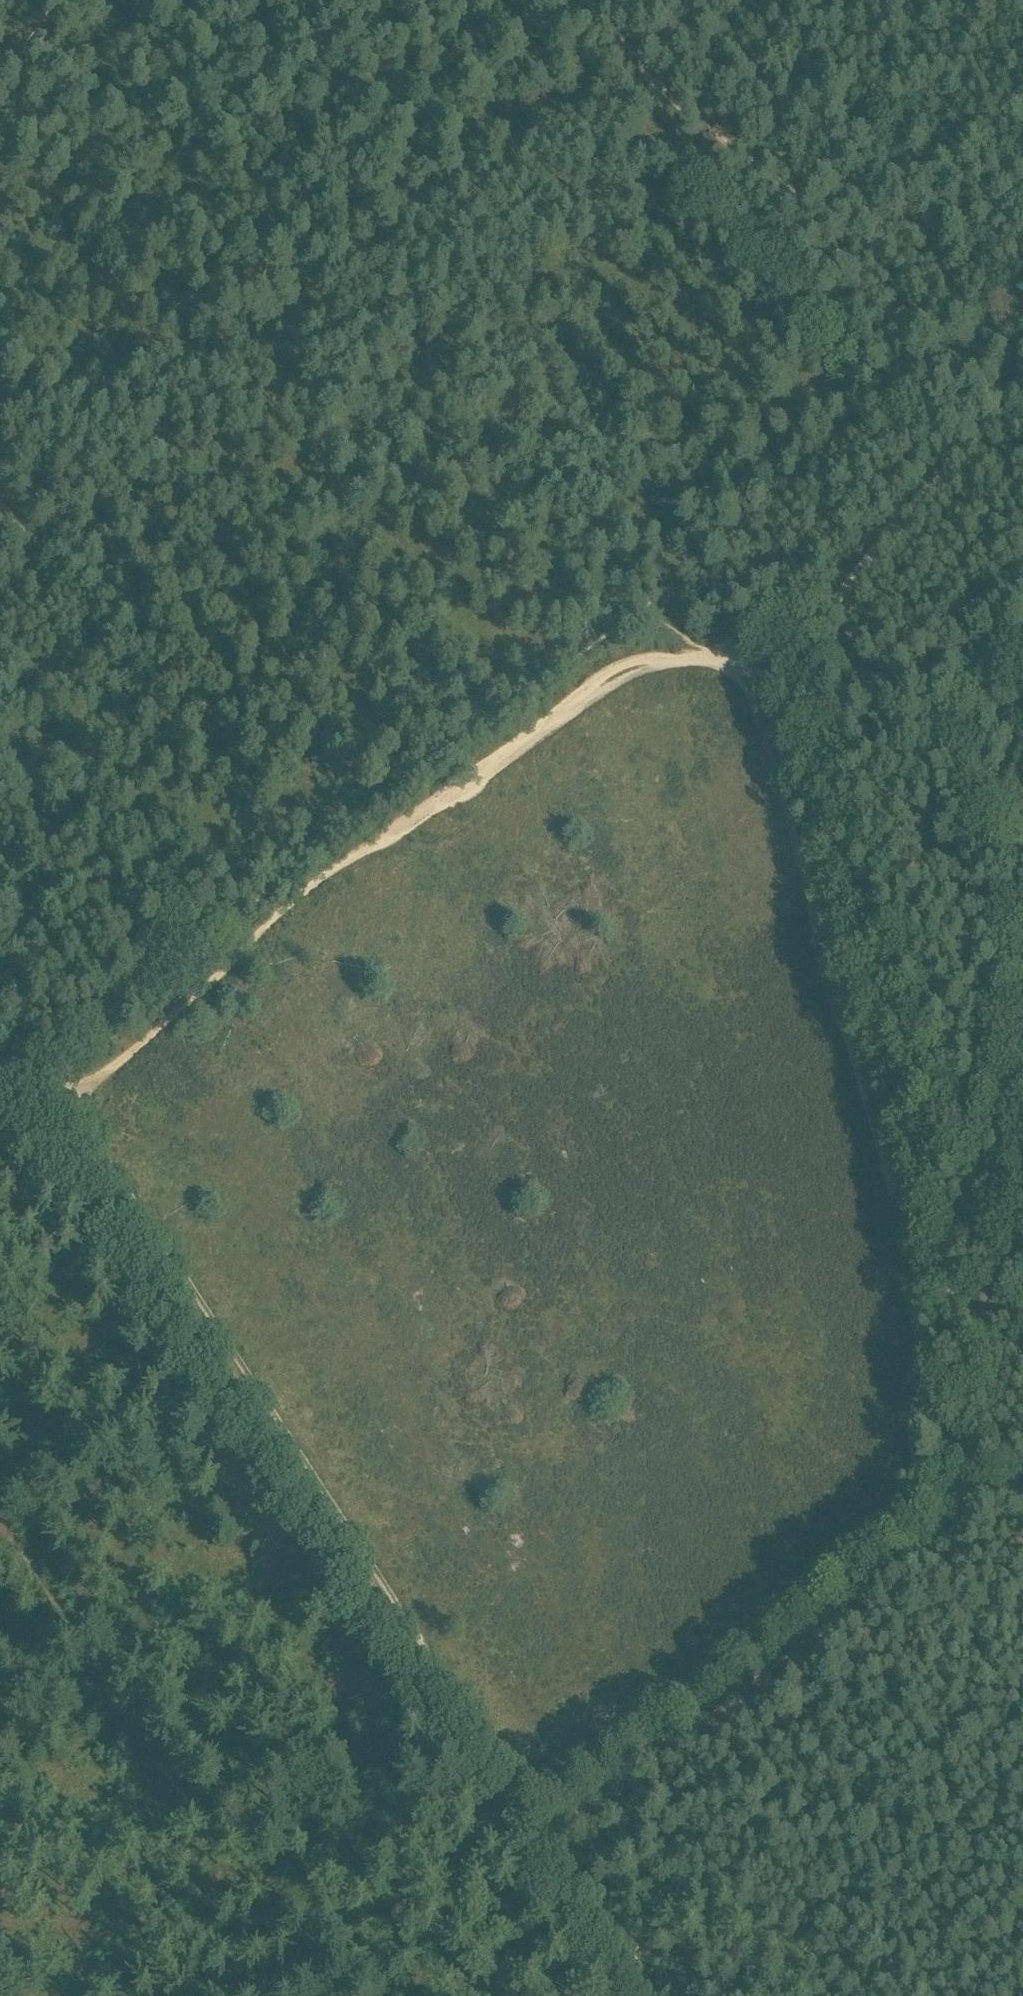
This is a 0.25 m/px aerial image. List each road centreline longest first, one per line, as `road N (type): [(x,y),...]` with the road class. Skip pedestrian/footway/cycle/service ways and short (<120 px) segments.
road 1 (track): [(900,1568),(924,1339),(937,1291),(914,1256),(739,660)]
road 2 (track): [(787,663),(666,657),(621,665),(273,918),(125,1057),(81,1085),(0,1085)]
road 3 (track): [(954,1248),(787,663)]
road 4 (track): [(319,1995),(0,1519)]
road 5 (track): [(349,1521),(87,1128),(68,1038)]
road 6 (track): [(955,363),(893,282),(819,209),(724,140),(588,0)]
road 7 (track): [(539,1832),(900,1568)]
road 8 (track): [(539,1832),(349,1521)]
road 9 (track): [(992,418),(787,663)]
road 10 (track): [(89,1654),(349,1521)]
road 11 (track): [(973,700),(979,777),(1022,911)]
road 12 (track): [(1022,1065),(954,1248)]
road 13 (track): [(641,1995),(570,1894),(539,1832)]
road 14 (track): [(787,663),(973,700)]
road 15 (track): [(900,1568),(1022,1472)]

